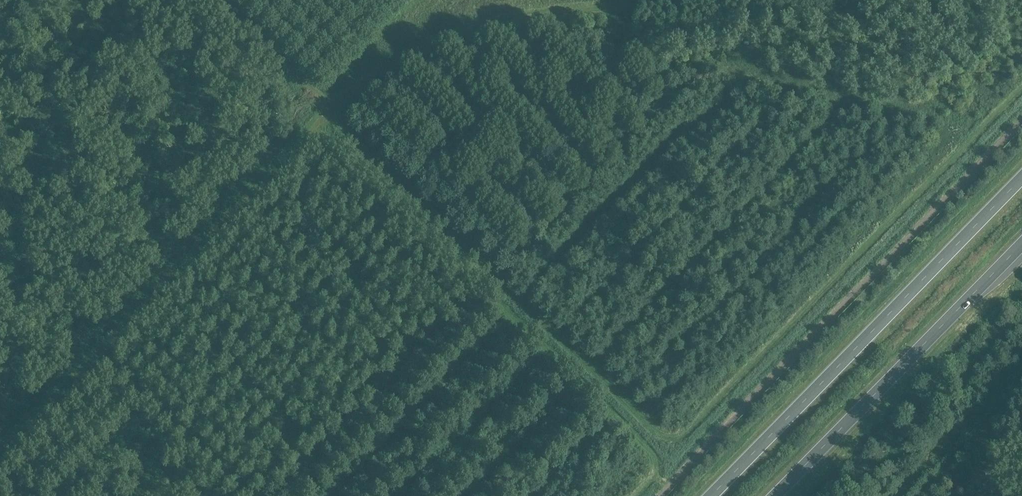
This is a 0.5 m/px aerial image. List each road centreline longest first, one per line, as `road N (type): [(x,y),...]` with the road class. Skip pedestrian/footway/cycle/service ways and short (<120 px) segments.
road 1 (track): [(0,443),(435,0)]
road 2 (track): [(686,0),(454,37),(414,51),(323,120),(321,103),(216,0)]
road 3 (trunk): [(1021,178),(711,495)]
road 4 (trunk): [(775,495),(1021,243)]

